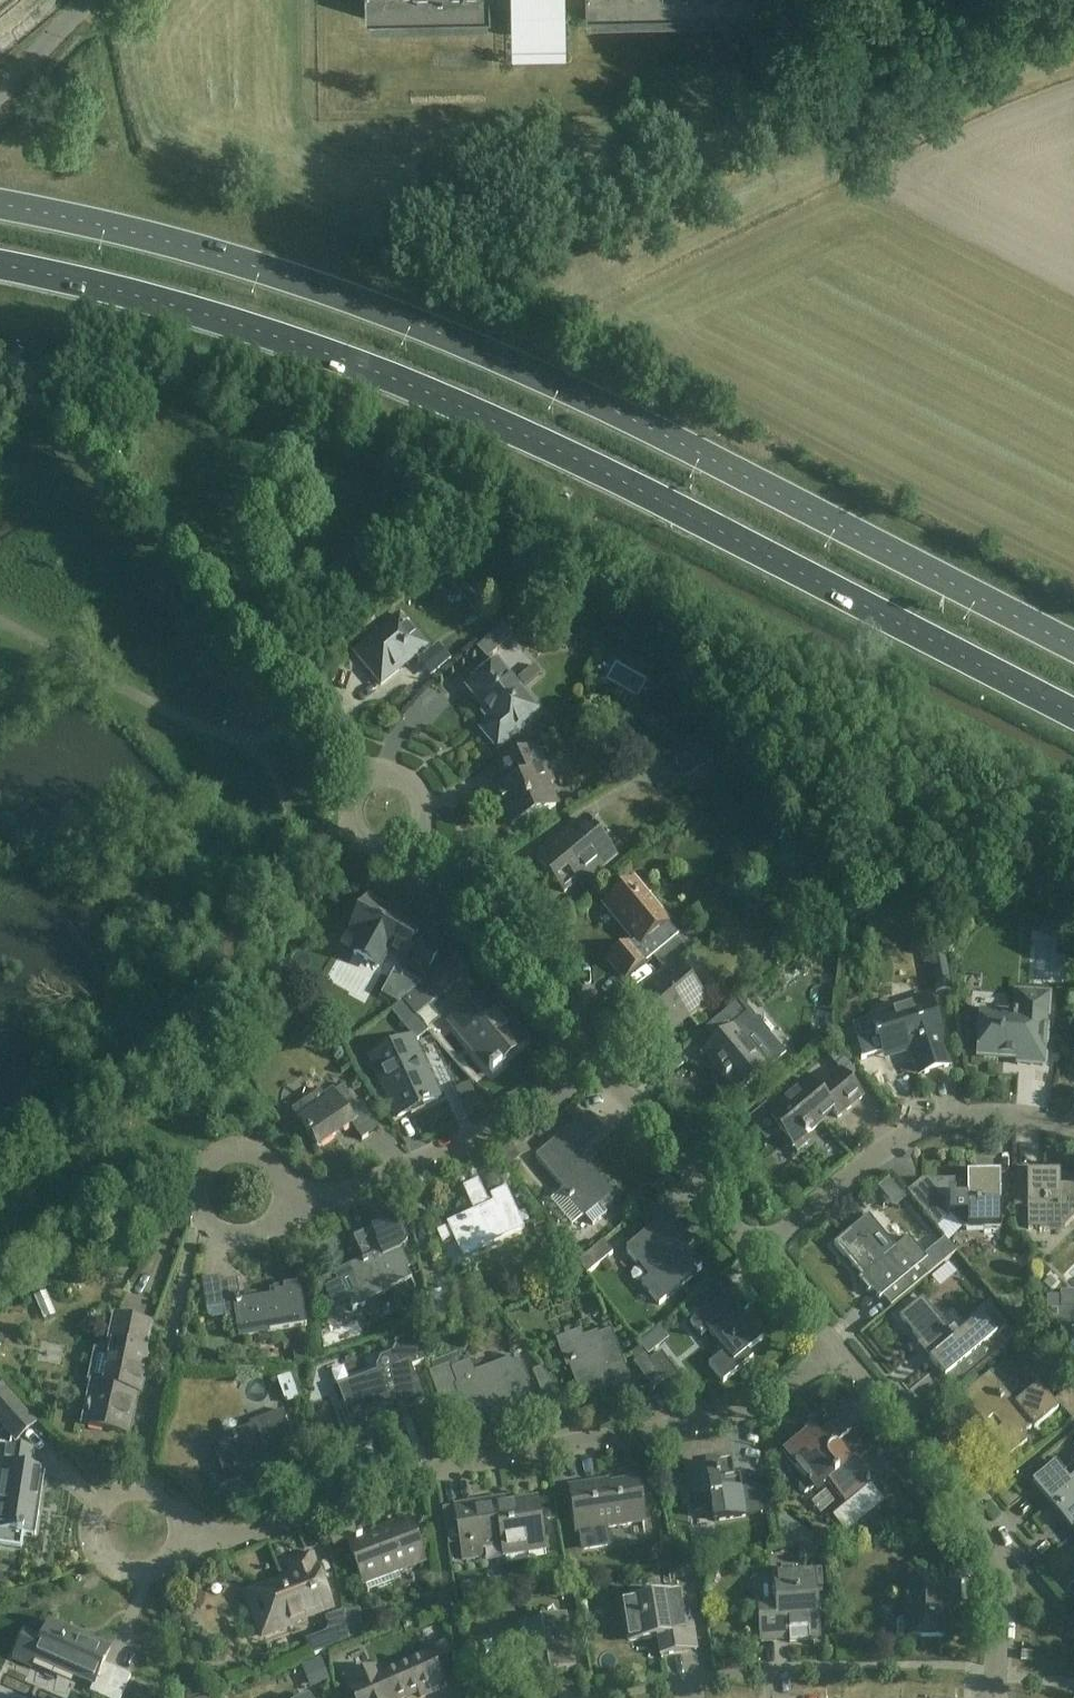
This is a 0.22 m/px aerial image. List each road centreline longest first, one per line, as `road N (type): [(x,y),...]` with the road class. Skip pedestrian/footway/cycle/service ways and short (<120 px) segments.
road 1 (primary): [(0,266),(160,303),(415,387),(674,507),(1073,715)]
road 2 (primary): [(1073,648),(690,448),(433,328),(175,244),(0,209)]
road 3 (residential): [(170,1527),(241,1523),(422,1462),(716,1412),(775,1393),(834,1349)]
road 4 (unclassified): [(315,722),(171,542),(22,373),(0,361)]
road 5 (residential): [(994,1697),(992,1540),(834,1349)]
road 6 (residential): [(1073,1121),(952,1113),(899,1137),(752,1249)]
road 7 (residential): [(297,1216),(551,1102),(601,1066)]
road 8 (residential): [(601,1066),(416,842)]
road 9 (residential): [(297,1216),(280,1172),(258,1154),(230,1153),(207,1170),(202,1211),(221,1233),(249,1238),(280,1224)]
road 10 (residential): [(170,1527),(155,1488),(128,1477),(90,1506),(87,1526),(102,1566),(129,1576),(167,1547)]
road 11 (residential): [(752,1249),(601,1066)]
road 12 (residential): [(367,777),(346,805),(354,838),(384,854),(416,842)]
road 13 (residential): [(834,1349),(752,1249)]
road 14 (unclassified): [(0,94),(85,0)]

